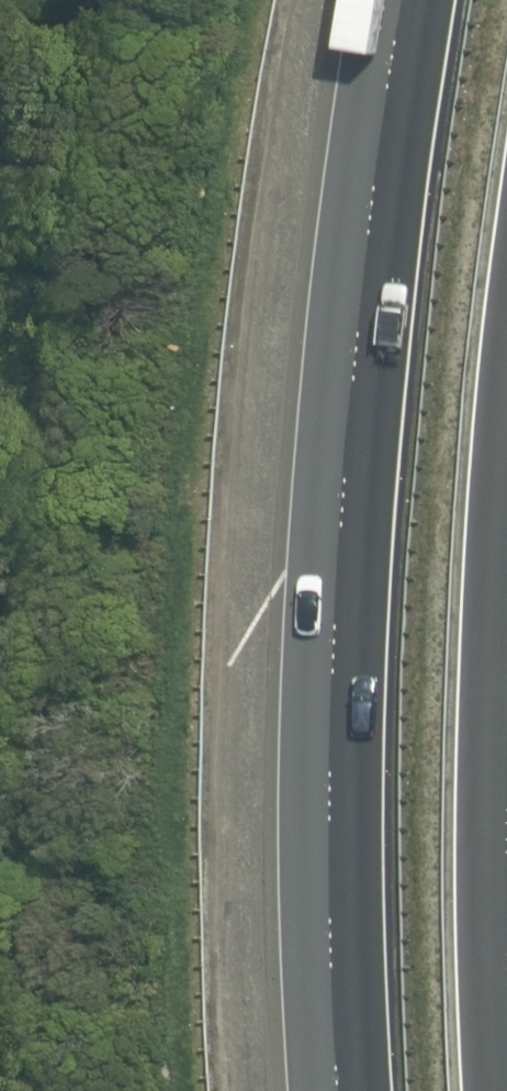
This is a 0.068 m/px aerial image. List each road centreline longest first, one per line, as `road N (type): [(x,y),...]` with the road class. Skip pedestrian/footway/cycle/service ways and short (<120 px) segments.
road 1 (motorway): [(348,1090),(336,770),(344,479),(392,0)]

